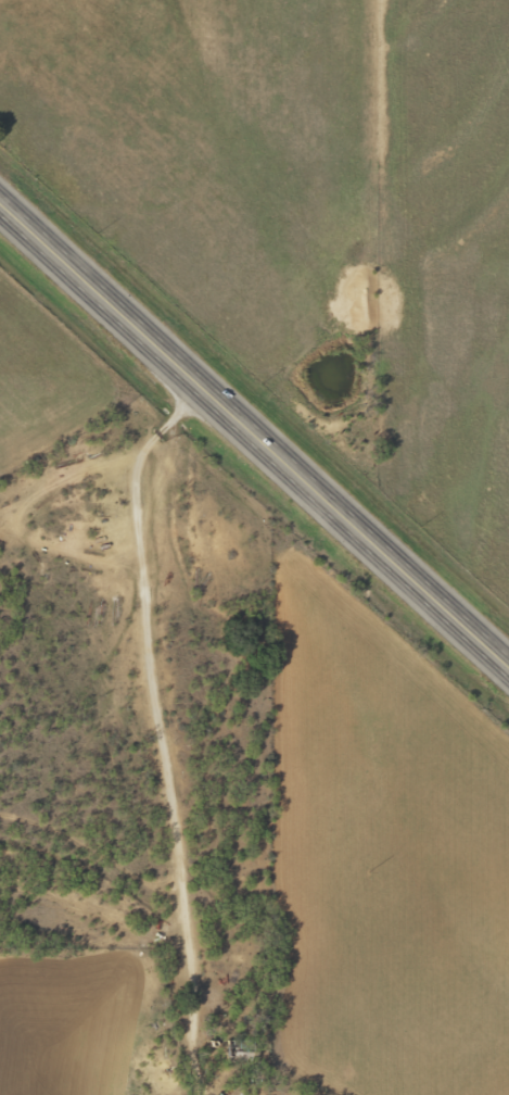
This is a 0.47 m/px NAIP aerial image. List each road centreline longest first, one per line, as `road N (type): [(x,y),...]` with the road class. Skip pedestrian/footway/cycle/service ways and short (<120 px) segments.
road 1 (residential): [(283,1094),(236,966),(192,639),(170,562),(196,463),(195,390)]
road 2 (trunk): [(508,676),(195,390)]
road 3 (residential): [(0,595),(60,559),(99,480),(139,453),(196,463)]
road 4 (trunk): [(195,390),(0,213)]

